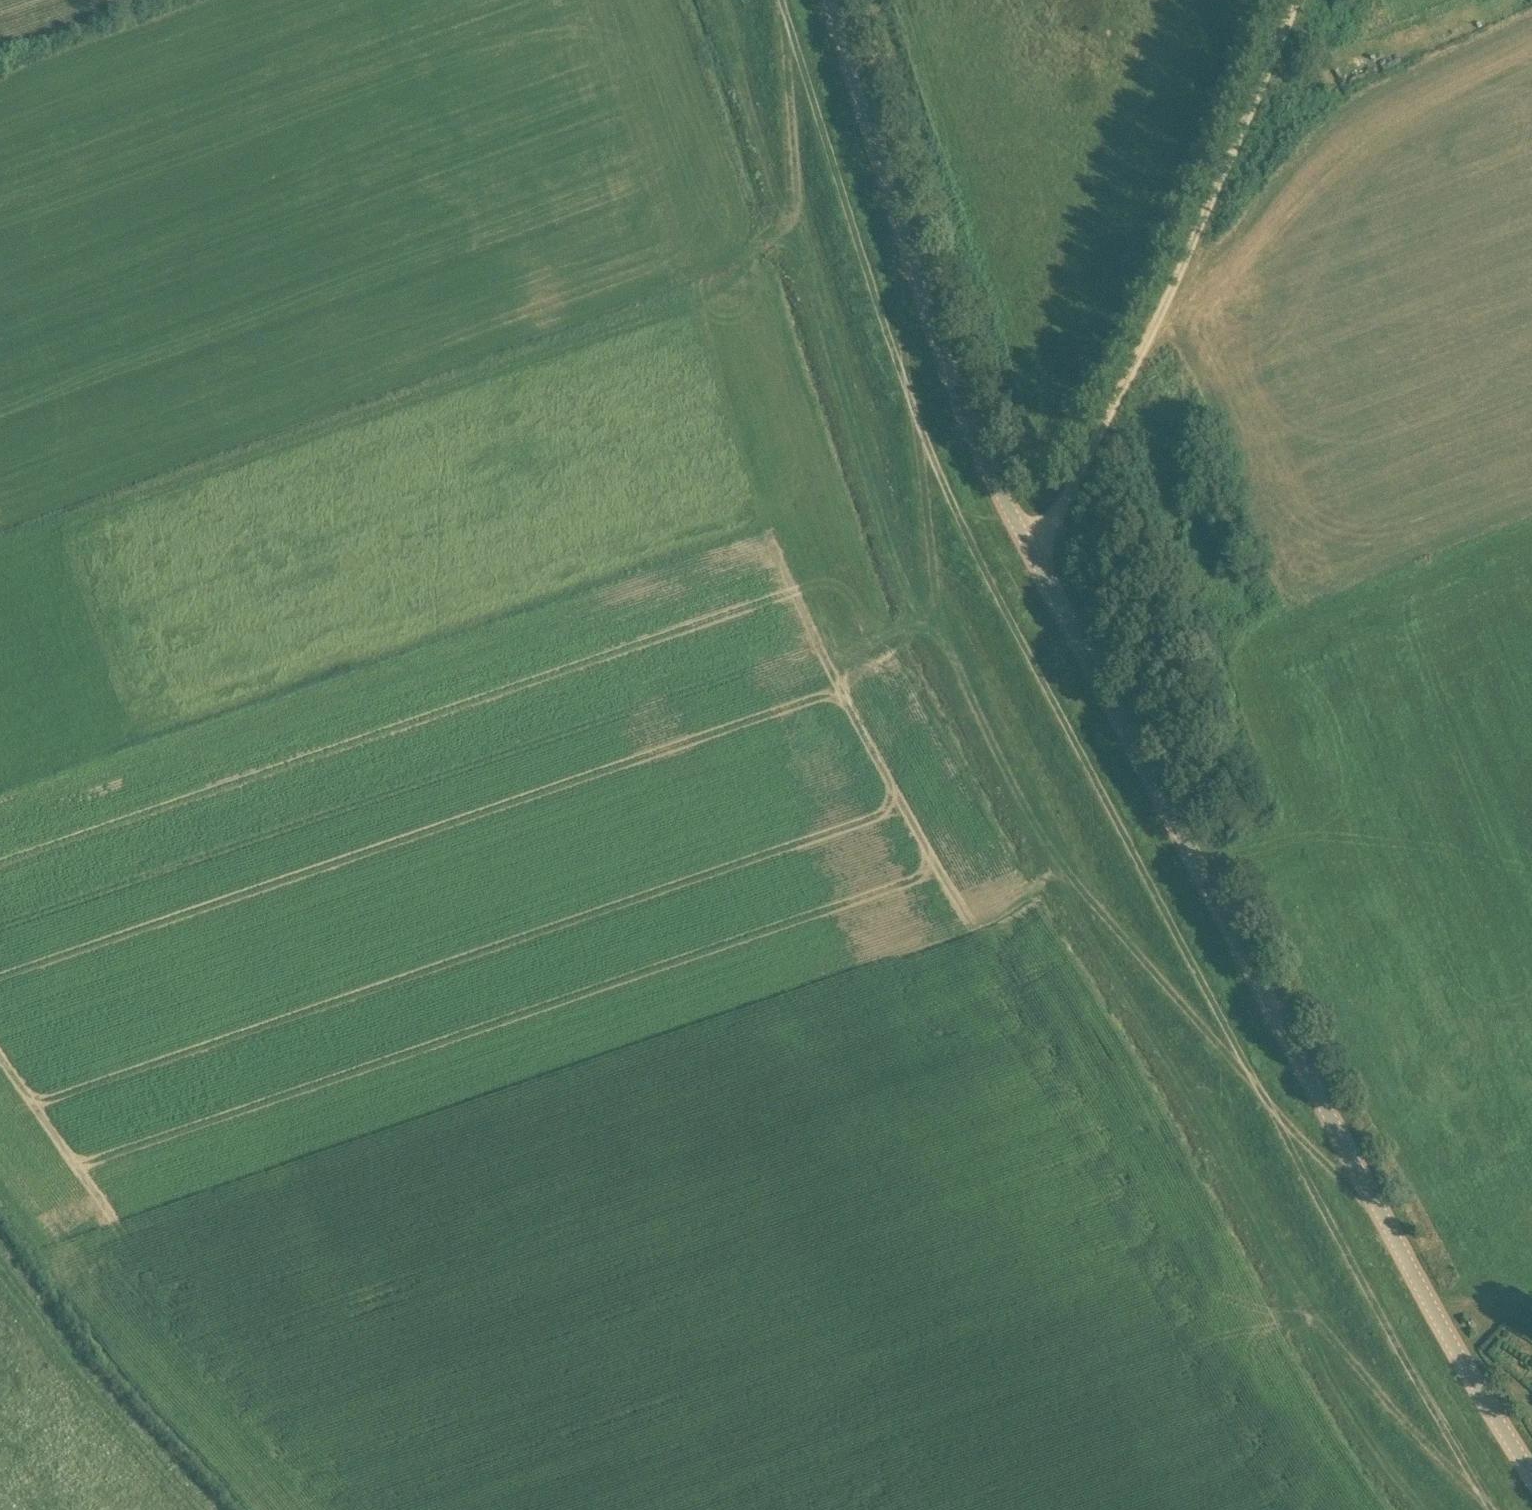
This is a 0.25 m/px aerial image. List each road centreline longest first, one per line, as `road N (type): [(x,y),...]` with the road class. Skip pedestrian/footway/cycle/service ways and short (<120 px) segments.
road 1 (track): [(782,0),(912,407),(970,541),(1267,1103),(1494,1509)]
road 2 (tertiary): [(1531,1466),(1412,1271),(964,420),(832,0)]
road 3 (track): [(1035,559),(1167,309),(1307,0)]
road 4 (track): [(1374,1200),(1267,1103),(1081,889),(1017,878)]
road 5 (track): [(918,620),(936,603),(900,218)]
road 6 (track): [(784,0),(791,222),(704,284)]
road 7 (track): [(0,1262),(199,1509)]
road 8 (track): [(1491,1509),(1386,1403),(1326,1327),(1297,1313),(1272,1313)]

